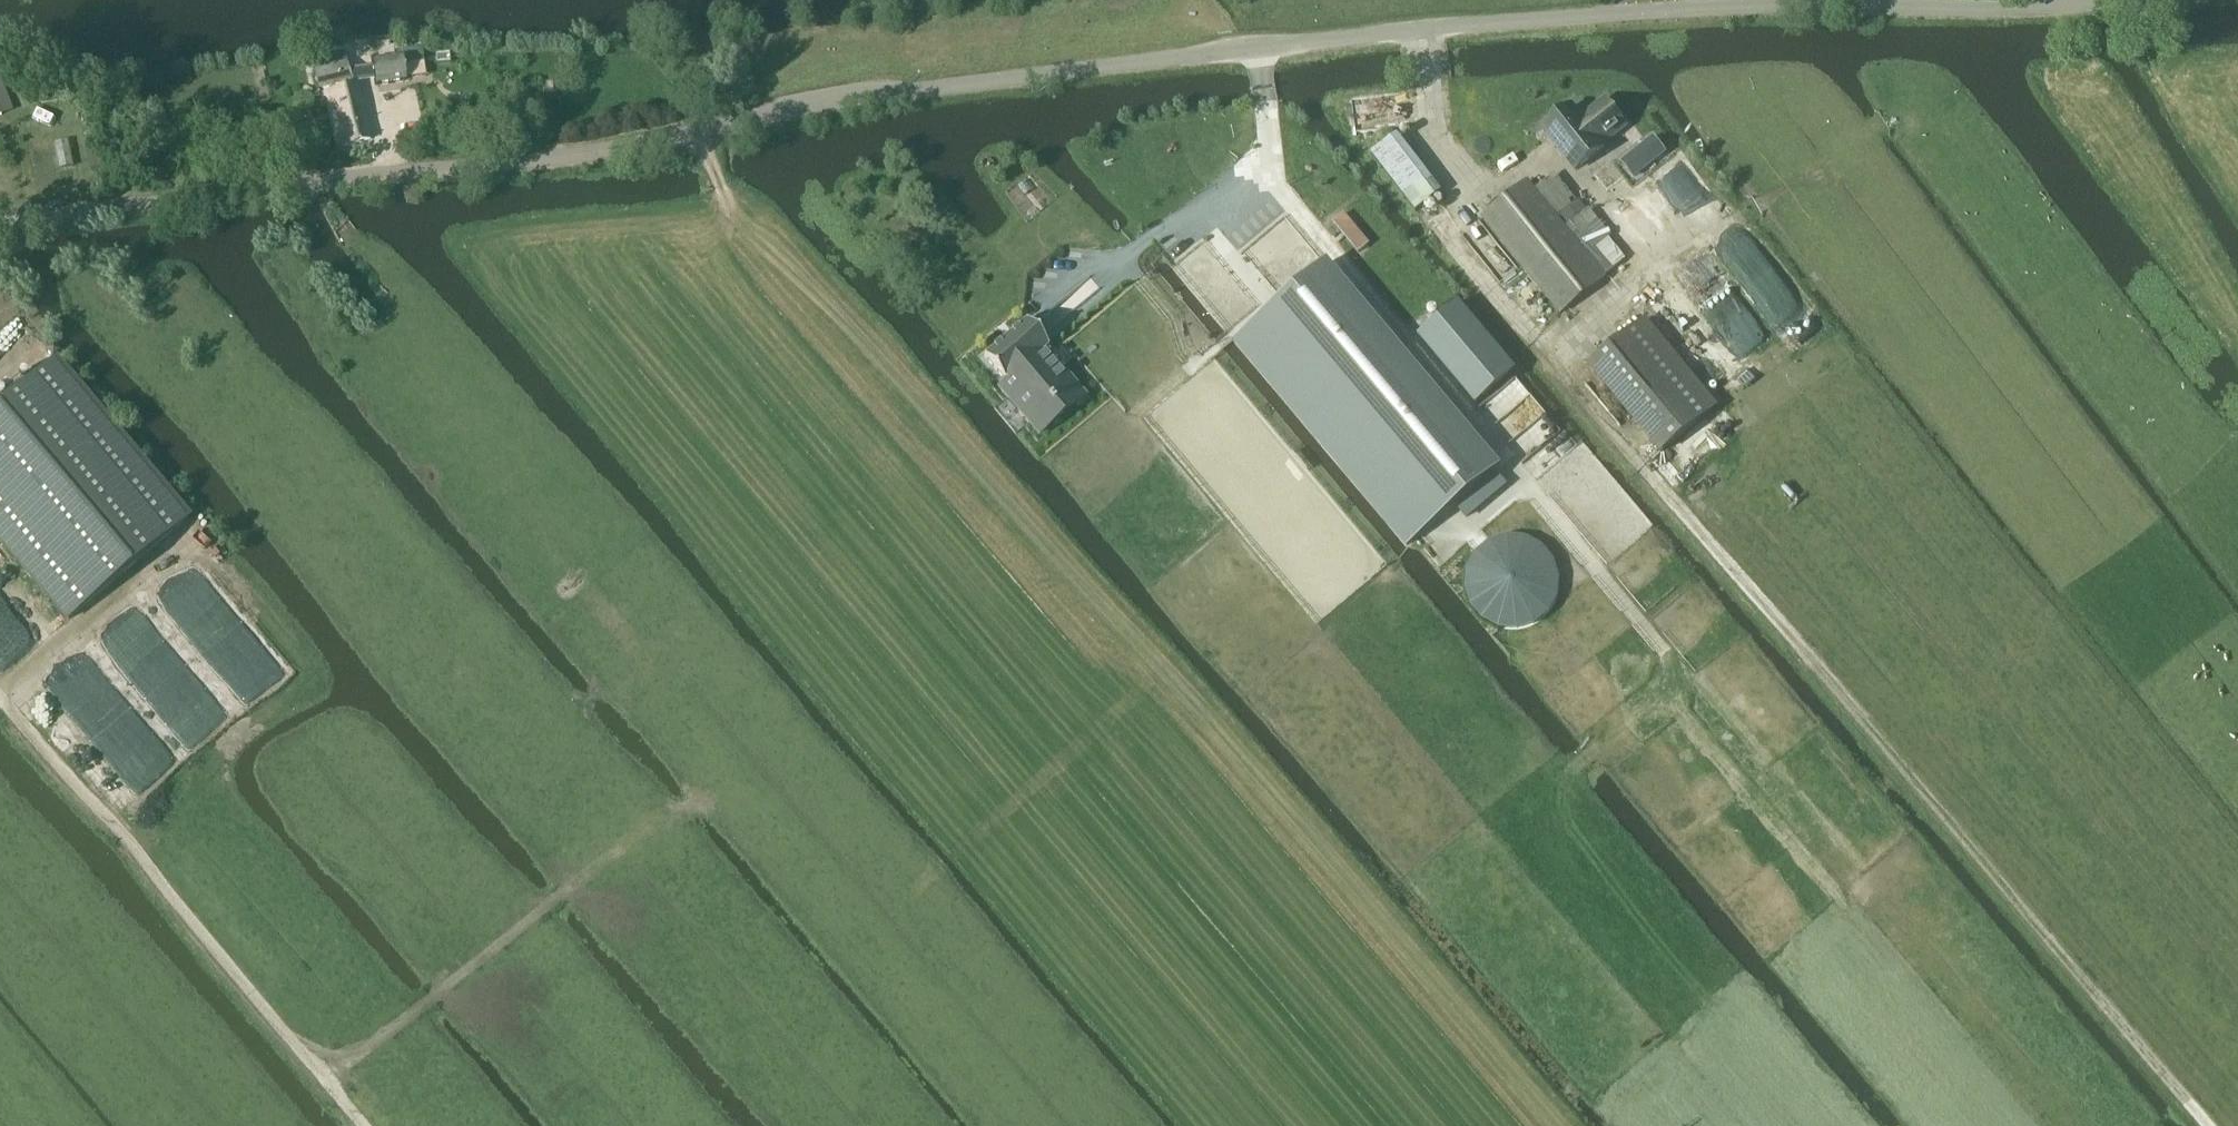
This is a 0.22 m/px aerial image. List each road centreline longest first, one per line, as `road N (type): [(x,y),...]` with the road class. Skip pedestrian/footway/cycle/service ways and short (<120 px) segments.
road 1 (unclassified): [(0,230),(603,150),(1088,69),(1420,31),(1710,9),(2108,0)]
road 2 (track): [(2207,1125),(1533,342)]
road 3 (track): [(364,1125),(0,696)]

